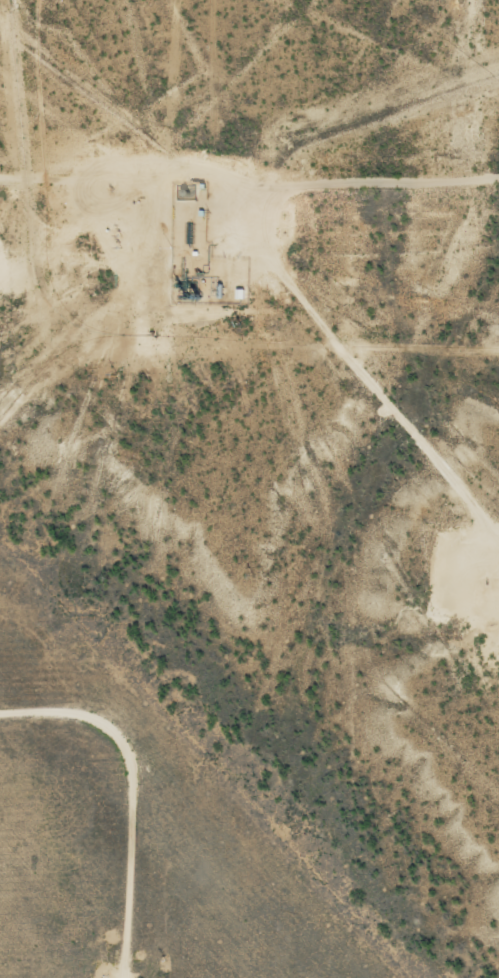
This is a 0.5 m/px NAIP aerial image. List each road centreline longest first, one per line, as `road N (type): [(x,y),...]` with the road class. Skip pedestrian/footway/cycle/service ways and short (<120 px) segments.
road 1 (track): [(498,161),(180,161),(0,118)]

